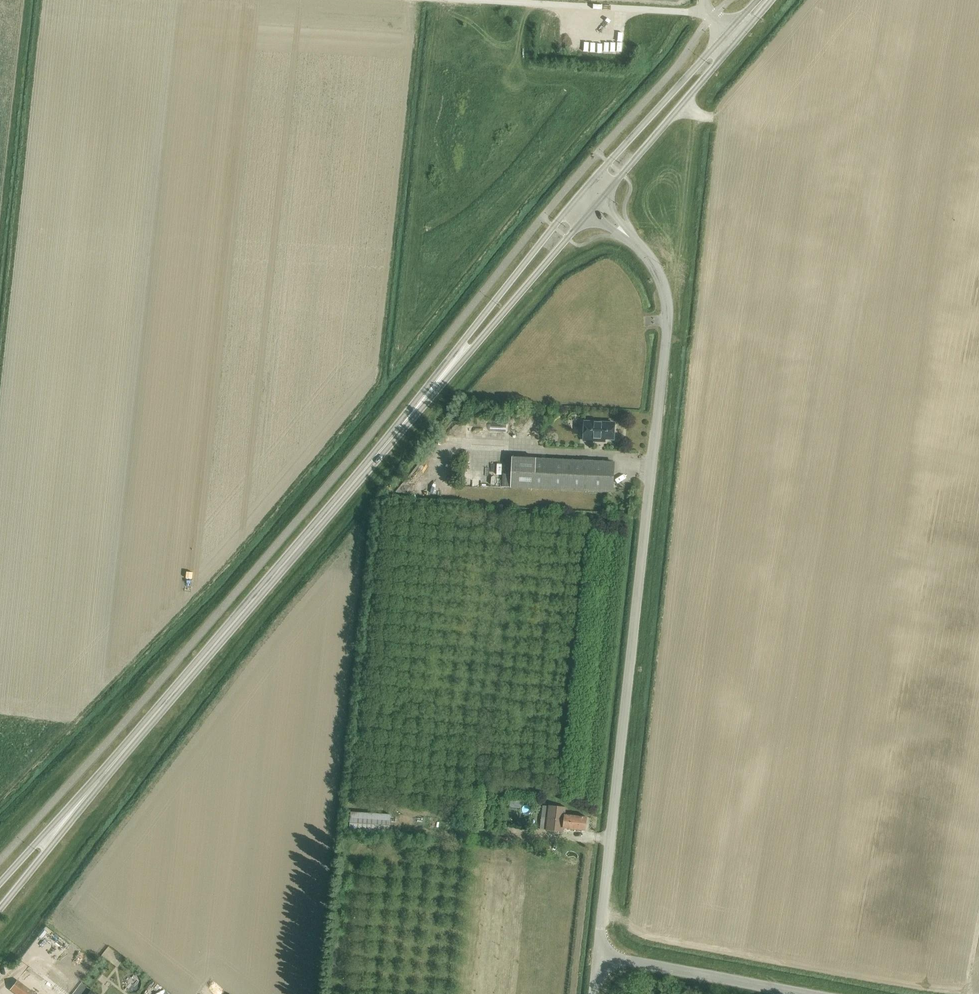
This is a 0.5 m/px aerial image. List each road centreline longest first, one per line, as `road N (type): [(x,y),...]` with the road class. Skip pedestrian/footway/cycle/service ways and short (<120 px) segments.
road 1 (unclassified): [(599,955),(668,317),(660,276),(637,246)]
road 2 (secondary): [(155,719),(423,400)]
road 3 (secondary): [(423,400),(588,214)]
road 4 (secondary): [(574,203),(423,400)]
road 5 (secondary): [(0,910),(155,719)]
road 6 (secondary): [(155,719),(0,885)]
road 7 (unclassified): [(810,993),(599,955)]
road 8 (secondary): [(727,32),(589,186)]
road 9 (secondary): [(603,198),(737,41)]

